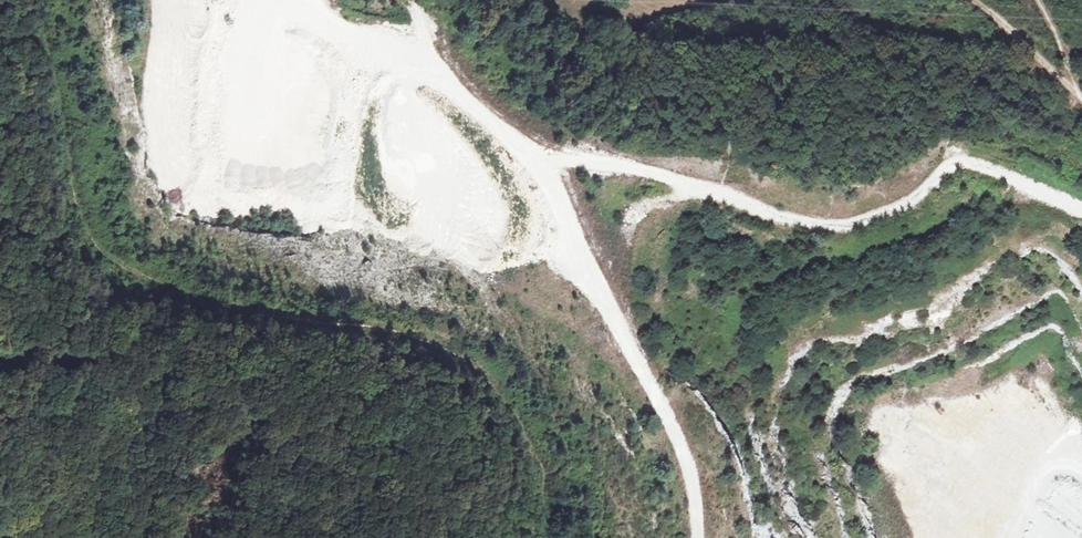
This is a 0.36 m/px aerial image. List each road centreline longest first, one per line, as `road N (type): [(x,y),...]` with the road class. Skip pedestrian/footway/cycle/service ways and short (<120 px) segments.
road 1 (track): [(700,537),(691,464),(662,402),(605,295),(555,239),(522,215),(371,200),(291,181),(263,162),(237,107),(262,0)]
road 2 (track): [(1081,216),(1004,175),(962,165),(902,210),(831,228),(682,186)]
road 3 (track): [(596,285),(551,183),(491,118),(446,76),(343,30),(315,0)]
road 4 (track): [(1073,92),(972,0)]

